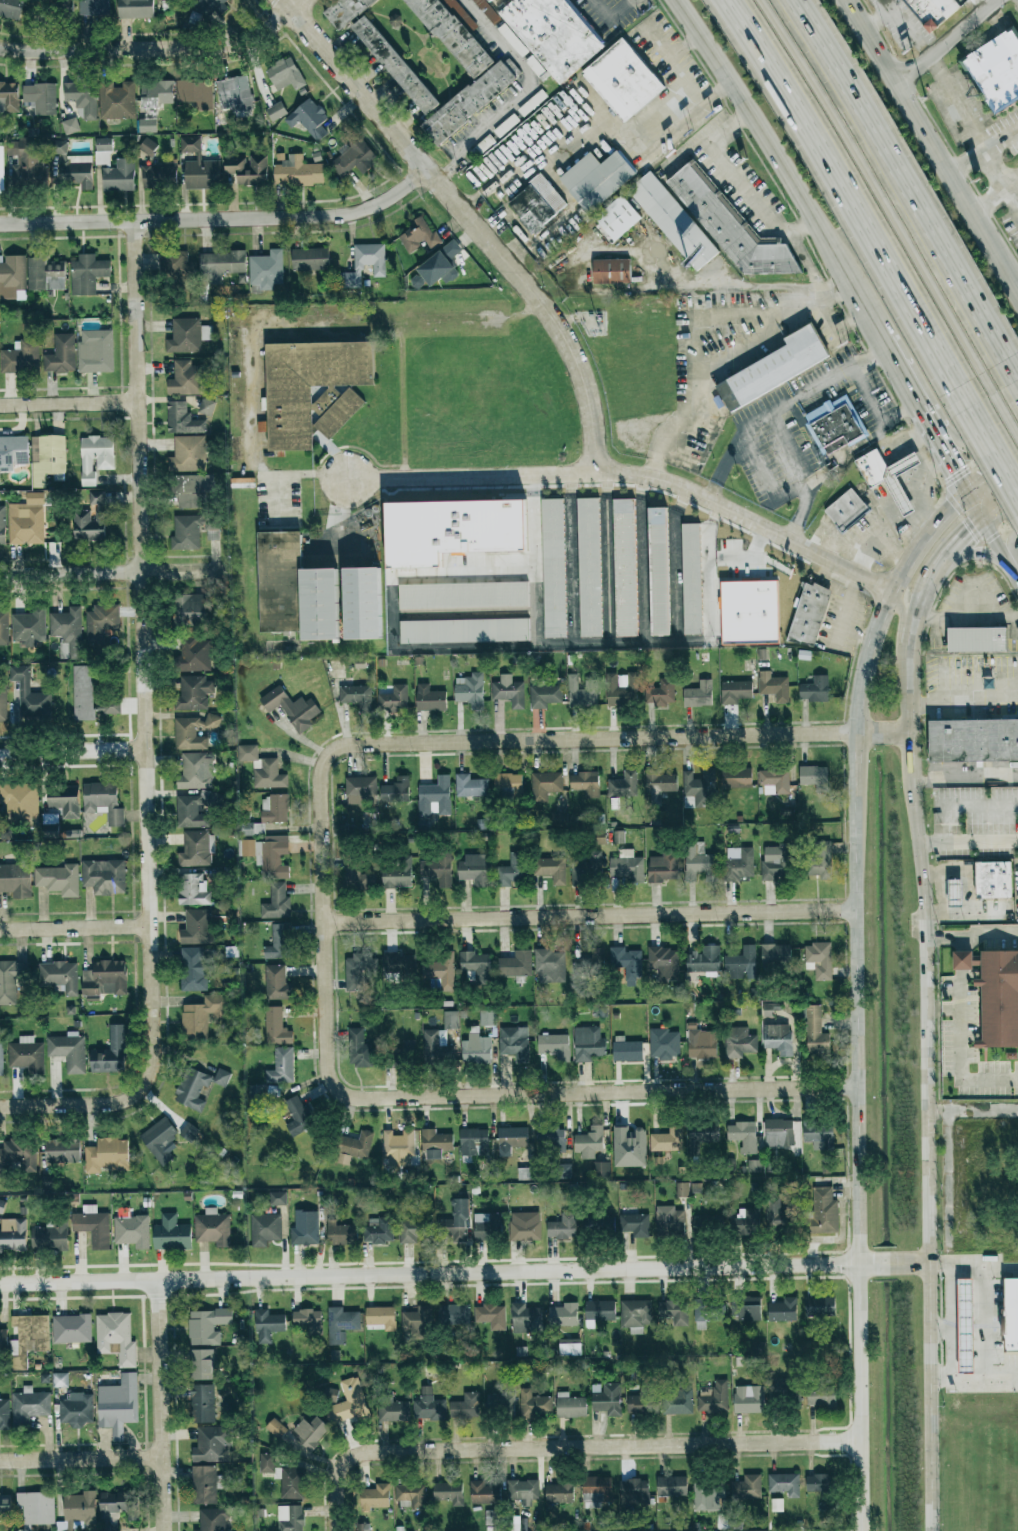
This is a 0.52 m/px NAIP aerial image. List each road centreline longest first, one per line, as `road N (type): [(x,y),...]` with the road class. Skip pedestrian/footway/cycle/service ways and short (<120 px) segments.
road 1 (secondary): [(876,625),(863,658),(856,910),(859,1530)]
road 2 (residential): [(0,1283),(856,1265)]
road 3 (residential): [(134,221),(154,1063)]
road 4 (secondary): [(930,1530),(925,939),(911,770)]
road 5 (residential): [(333,1530),(332,1481),(355,1456),(859,1443)]
road 6 (residential): [(330,753),(351,745),(910,733)]
road 7 (residential): [(284,0),(563,340),(589,409),(596,472)]
road 8 (residential): [(348,479),(644,477),(713,501),(888,591)]
road 9 (residential): [(323,923),(856,910)]
road 10 (residential): [(336,1090),(365,1101),(857,1093)]
road 11 (motorway): [(716,0),(962,411)]
road 12 (motorway): [(752,0),(991,394)]
road 13 (motorway): [(1017,377),(791,0)]
road 14 (residential): [(0,224),(323,216),(367,210),(425,169)]
road 15 (primary): [(676,0),(888,337)]
road 16 (residential): [(330,753),(320,772),(325,1068),(336,1090)]
road 17 (primary): [(1017,292),(847,0)]
road 18 (residential): [(0,49),(234,45),(290,7)]
road 19 (residential): [(160,1280),(165,1530)]
road 20 (residential): [(0,577),(233,570)]
road 21 (secondary): [(911,770),(917,631),(932,579),(952,553)]
road 22 (residential): [(0,1107),(119,1104),(144,1088),(154,1063)]
road 23 (secondary): [(972,493),(910,555),(876,625)]
road 24 (residential): [(0,1461),(163,1458)]
road 25 (residential): [(0,930),(151,927)]
road 26 (residential): [(0,752),(148,747)]
road 27 (residential): [(0,406),(139,403)]
road 28 (residential): [(900,82),(996,0)]

